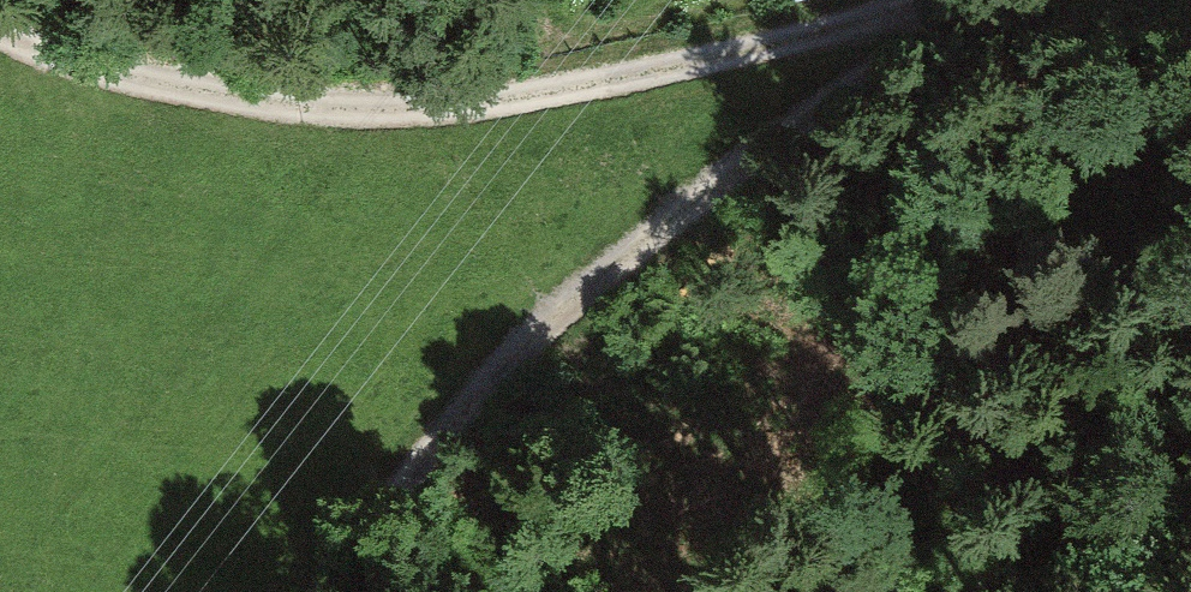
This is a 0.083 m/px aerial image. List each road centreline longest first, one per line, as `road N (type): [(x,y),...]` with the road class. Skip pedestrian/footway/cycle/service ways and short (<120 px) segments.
road 1 (track): [(949,0),(474,106),(273,102),(66,67),(0,39)]
road 2 (track): [(351,591),(546,331),(728,174),(904,67),(991,0)]

